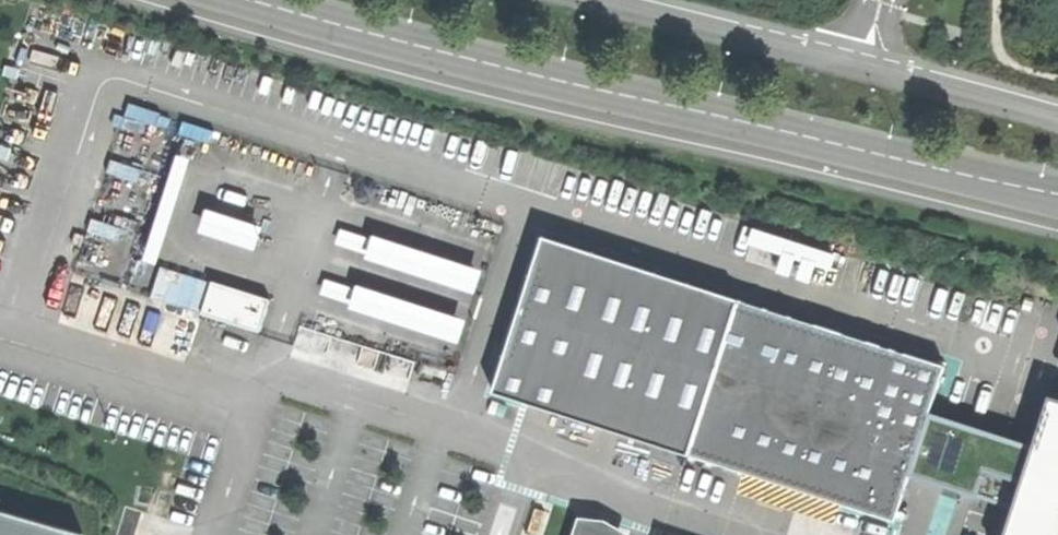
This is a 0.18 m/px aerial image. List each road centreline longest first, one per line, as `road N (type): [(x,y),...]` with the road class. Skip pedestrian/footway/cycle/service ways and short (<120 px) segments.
road 1 (tertiary): [(254,0),(368,34),(1057,195)]
road 2 (unclassified): [(1057,125),(574,0)]

